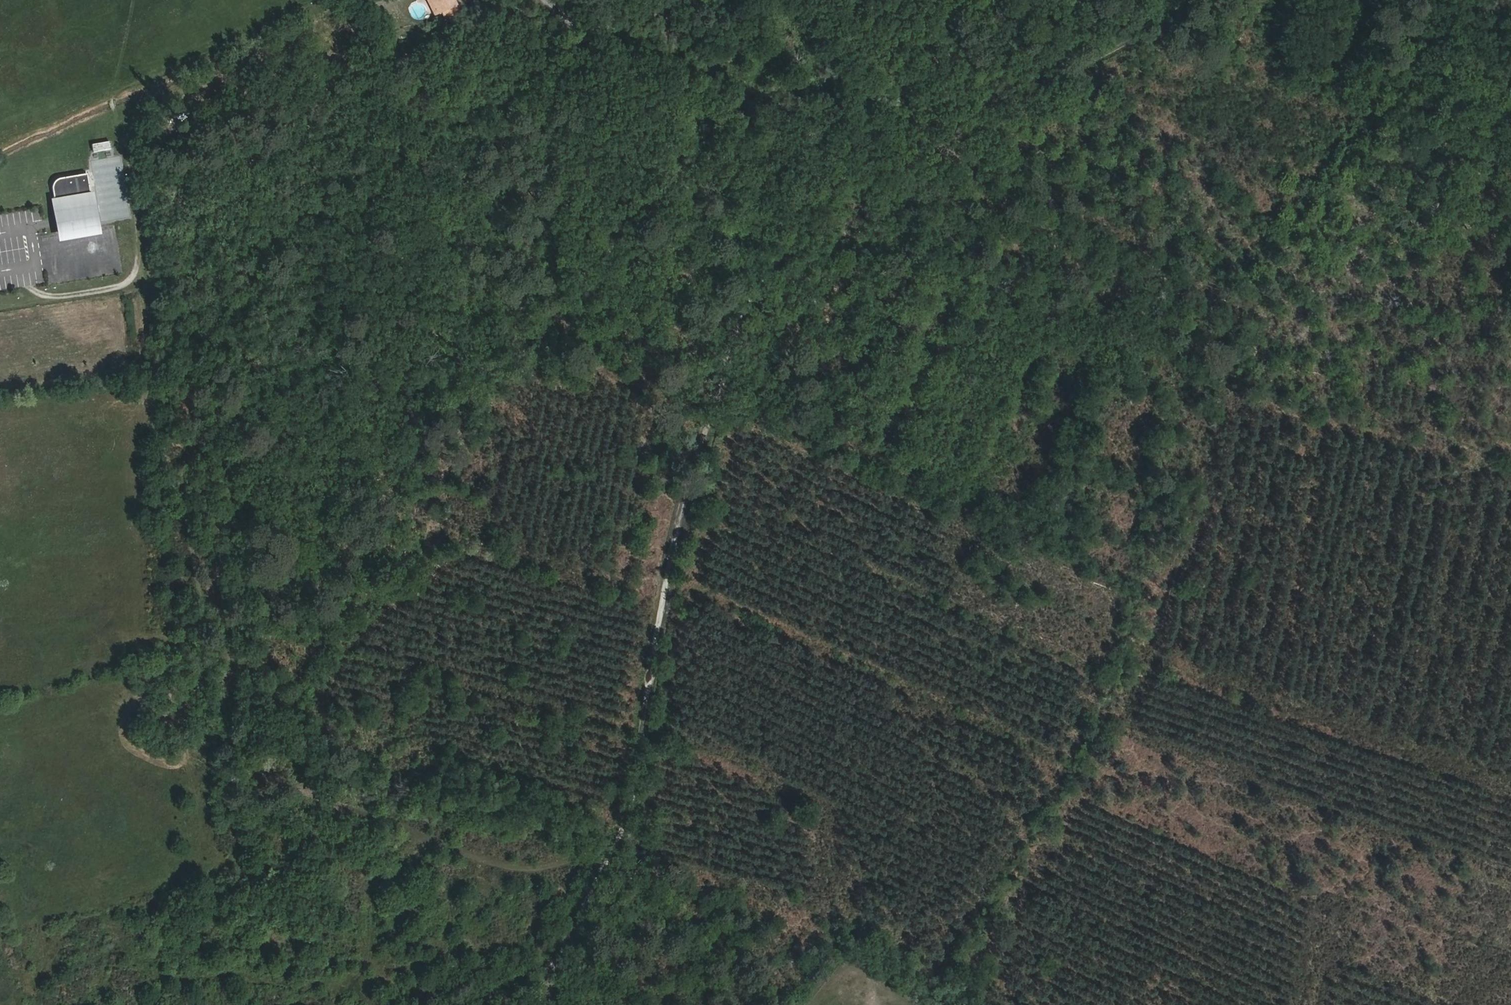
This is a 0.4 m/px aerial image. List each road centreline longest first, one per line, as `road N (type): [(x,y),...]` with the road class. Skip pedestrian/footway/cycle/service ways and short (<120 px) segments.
road 1 (track): [(1183,0),(1135,36),(1044,83),(915,120),(851,155),(810,229),(765,281),(698,446),(623,829),(557,957),(552,1004)]

